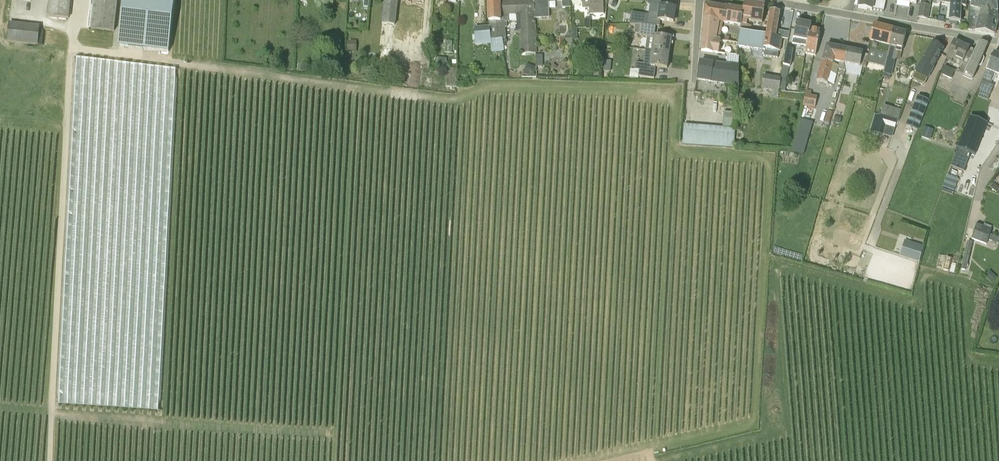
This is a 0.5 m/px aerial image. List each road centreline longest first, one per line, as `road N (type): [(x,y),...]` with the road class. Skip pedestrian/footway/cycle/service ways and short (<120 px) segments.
road 1 (residential): [(998,41),(849,15)]

